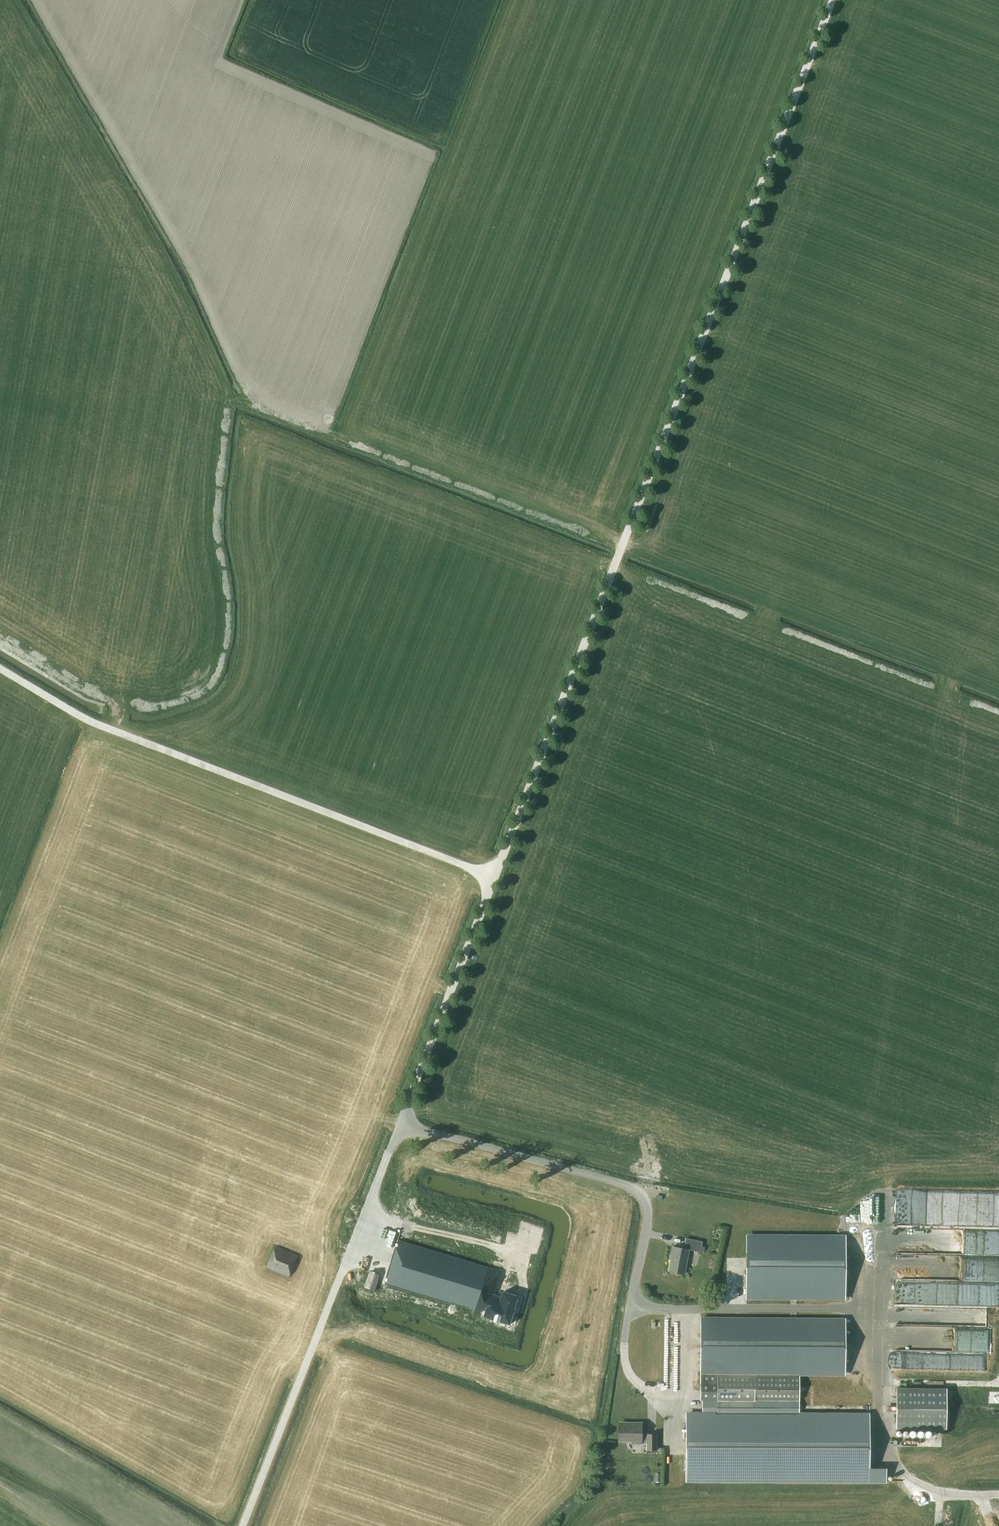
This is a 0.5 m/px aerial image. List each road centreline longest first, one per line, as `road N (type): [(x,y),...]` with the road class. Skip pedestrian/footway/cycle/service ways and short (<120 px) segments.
road 1 (track): [(349,1256),(246,1525)]

